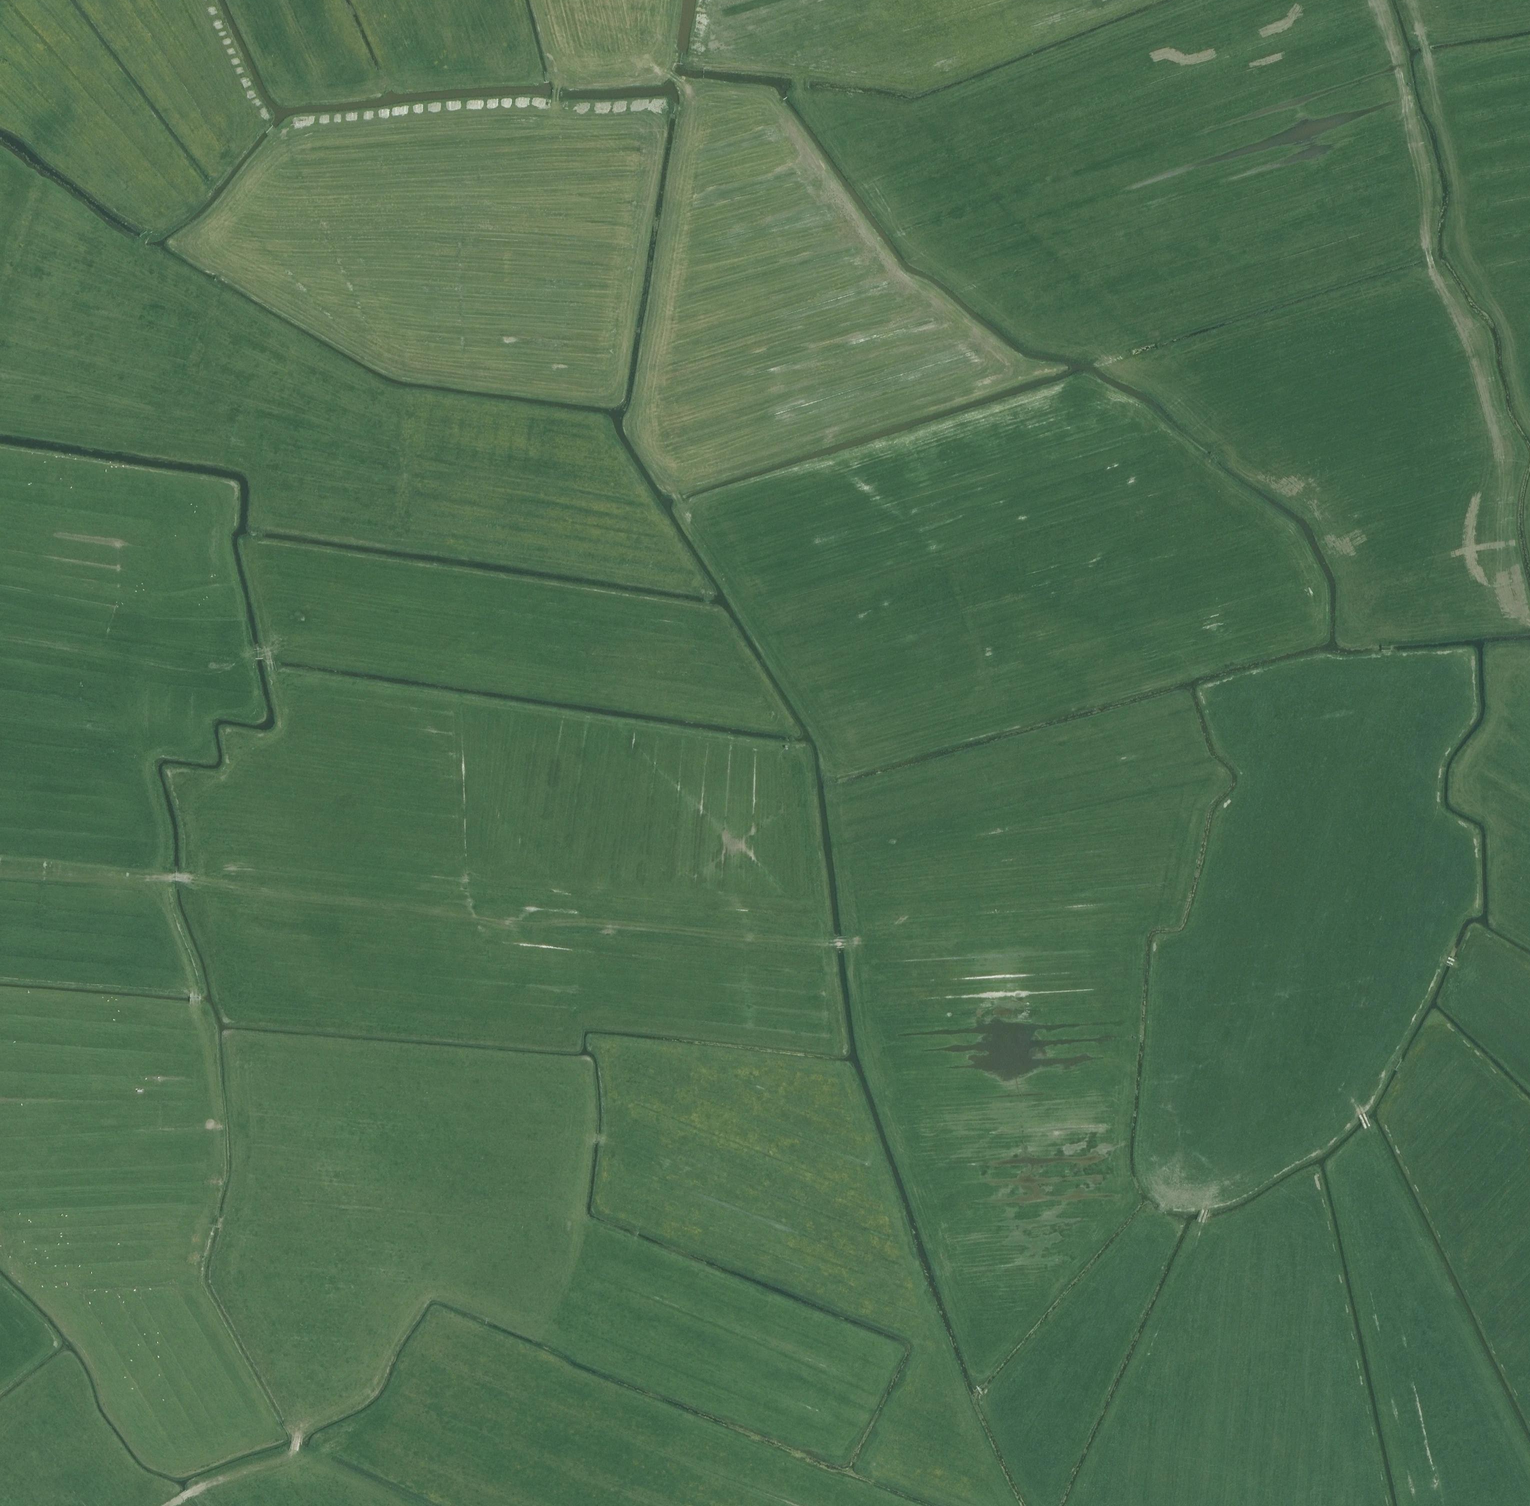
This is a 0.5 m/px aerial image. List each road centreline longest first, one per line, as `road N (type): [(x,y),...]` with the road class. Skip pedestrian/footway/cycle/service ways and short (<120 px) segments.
road 1 (track): [(1384,0),(1434,185),(1426,249),(1436,277)]
road 2 (track): [(294,1456),(170,1505)]

